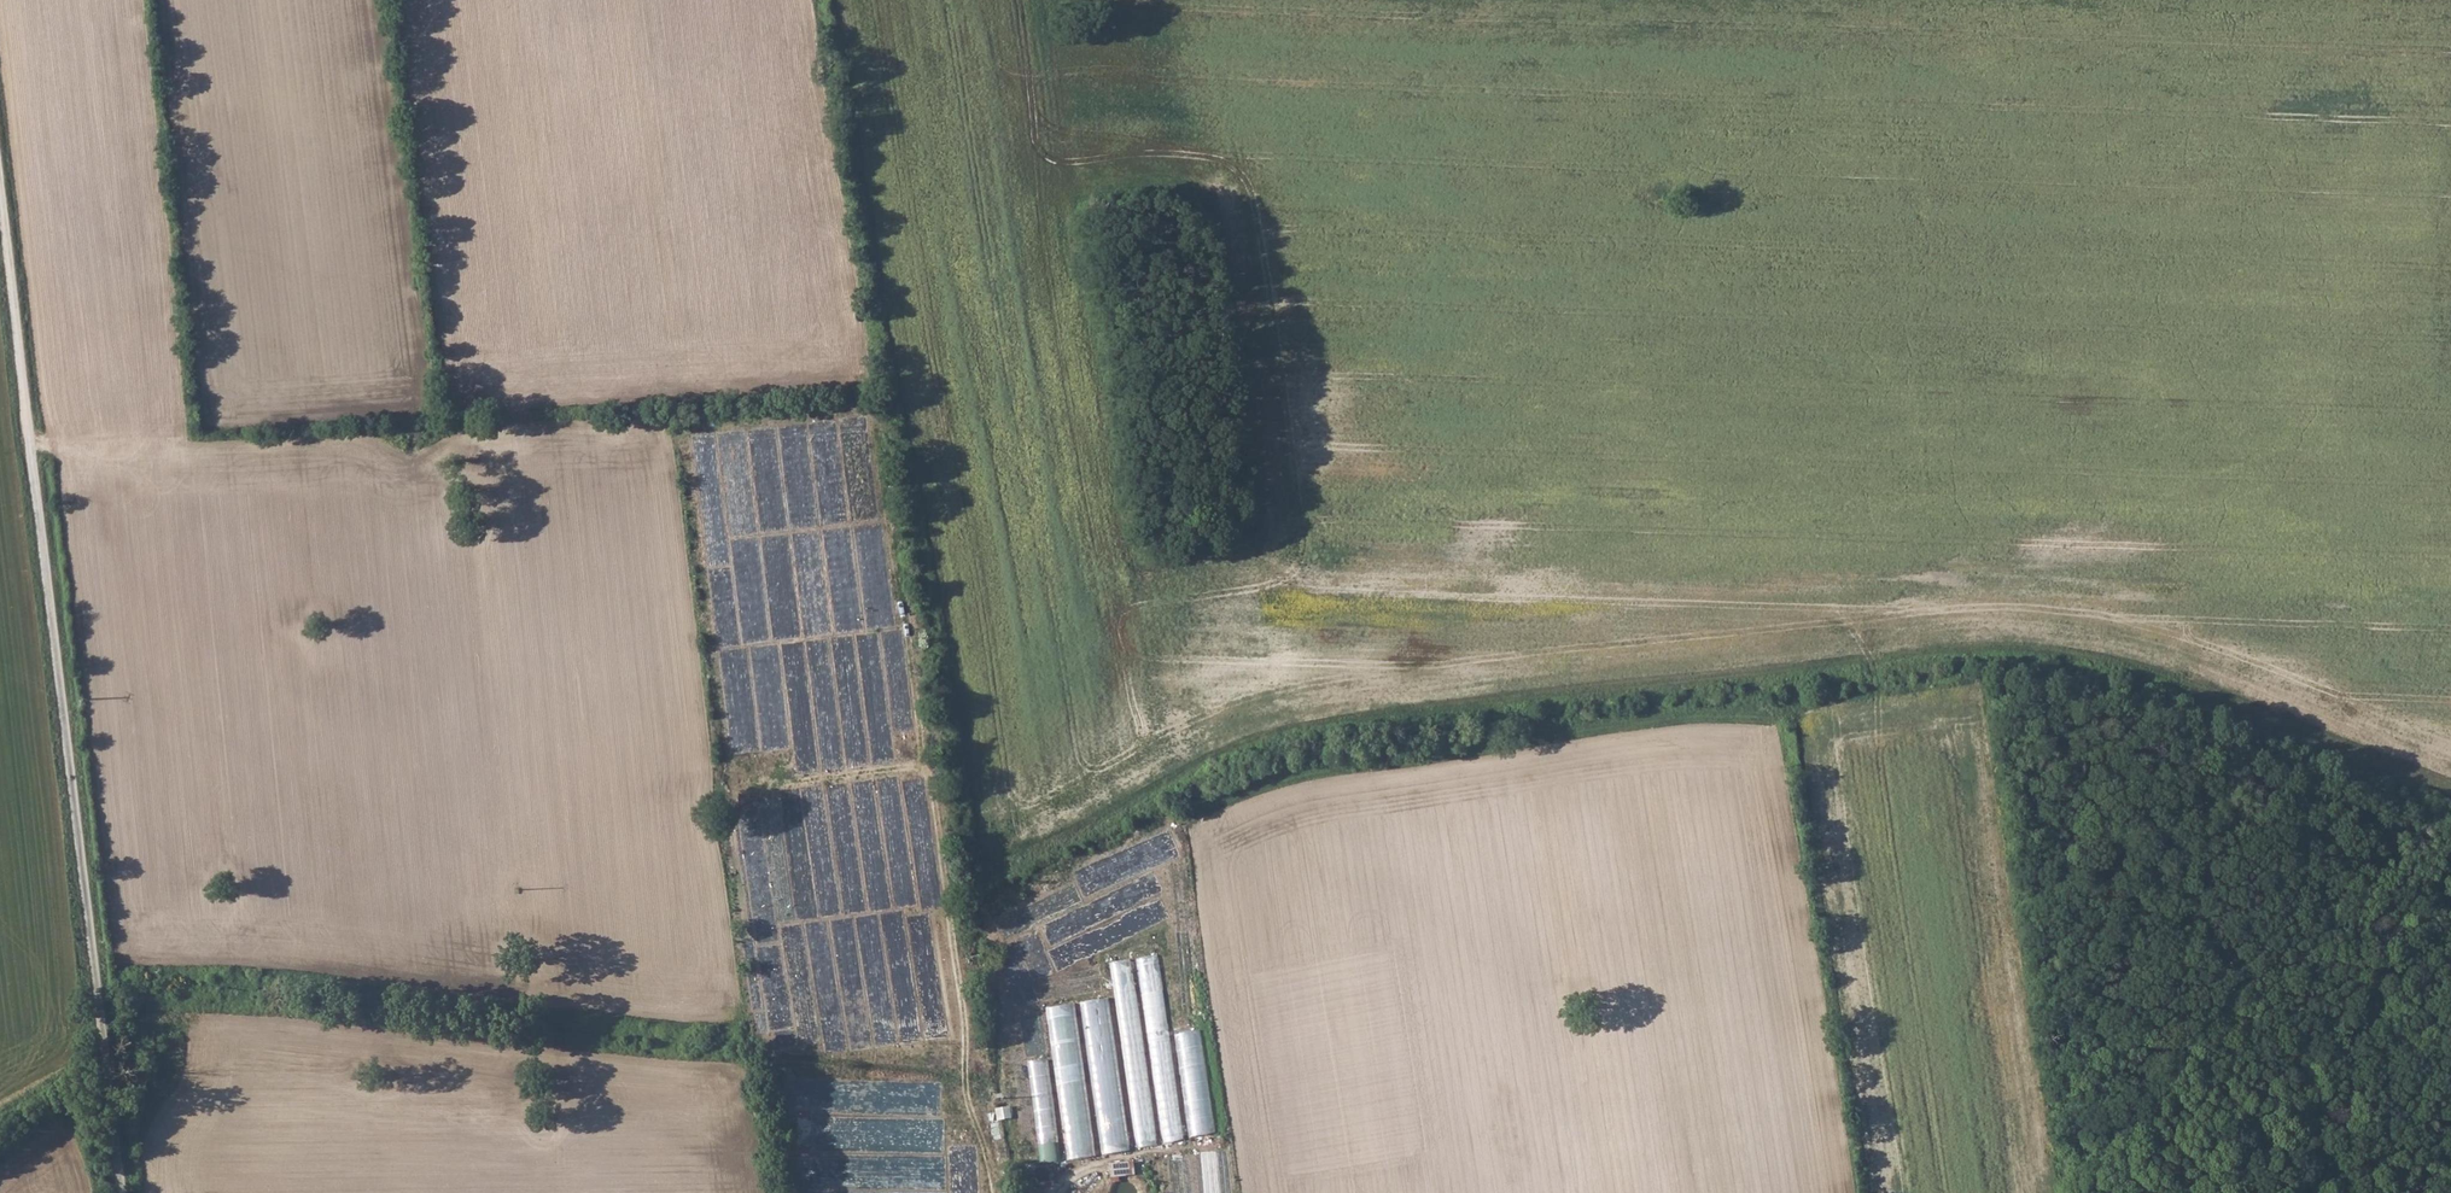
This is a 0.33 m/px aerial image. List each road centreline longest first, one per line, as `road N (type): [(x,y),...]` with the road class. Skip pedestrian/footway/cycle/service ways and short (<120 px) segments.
road 1 (unclassified): [(121,1192),(0,186)]

